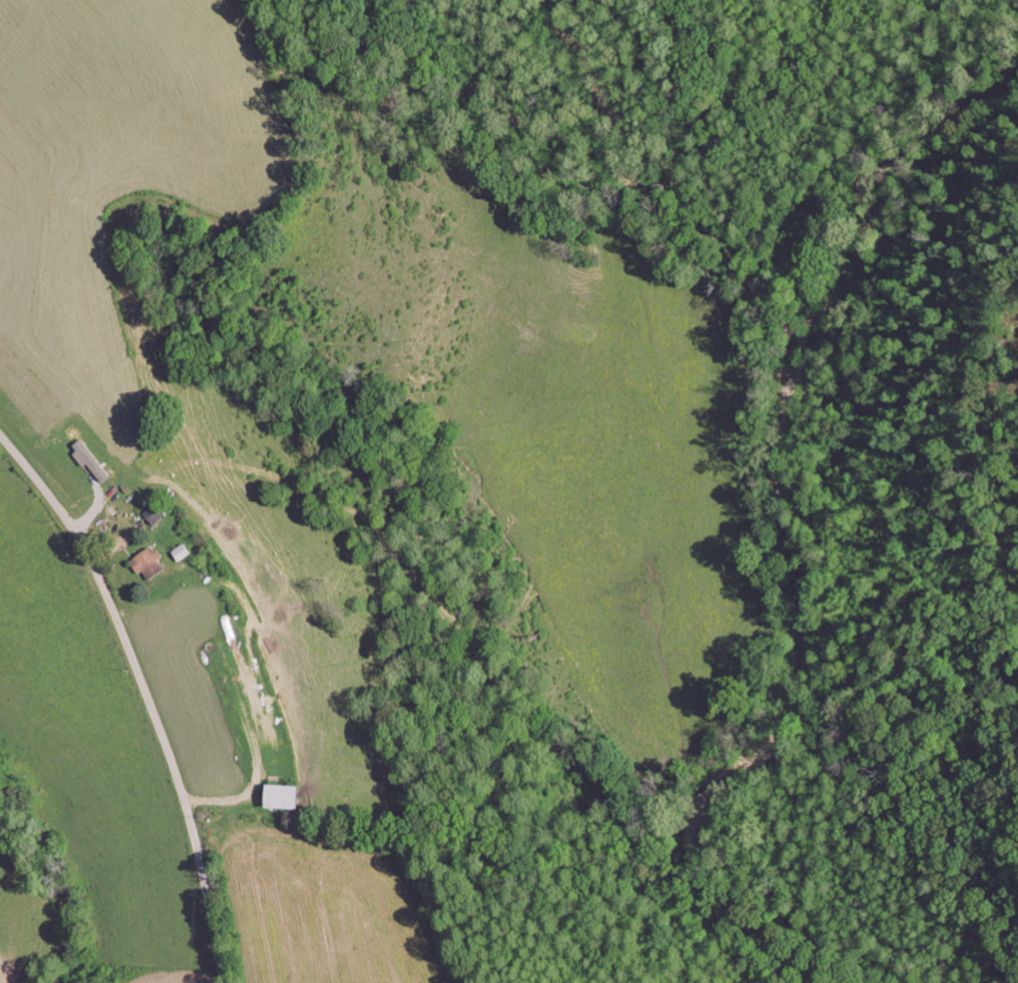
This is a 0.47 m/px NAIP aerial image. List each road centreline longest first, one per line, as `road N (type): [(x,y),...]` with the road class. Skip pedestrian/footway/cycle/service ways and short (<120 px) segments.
road 1 (residential): [(222,982),(174,777),(105,592),(76,537),(0,436)]

